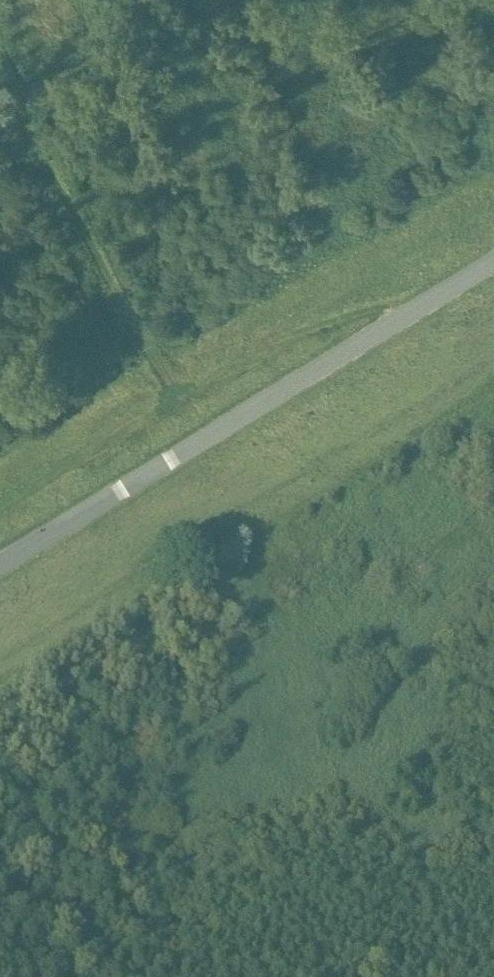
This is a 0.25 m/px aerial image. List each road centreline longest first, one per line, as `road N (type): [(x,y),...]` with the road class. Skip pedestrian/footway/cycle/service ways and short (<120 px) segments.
road 1 (tertiary): [(0,567),(493,264)]
road 2 (track): [(168,386),(179,392),(317,326),(419,311)]

